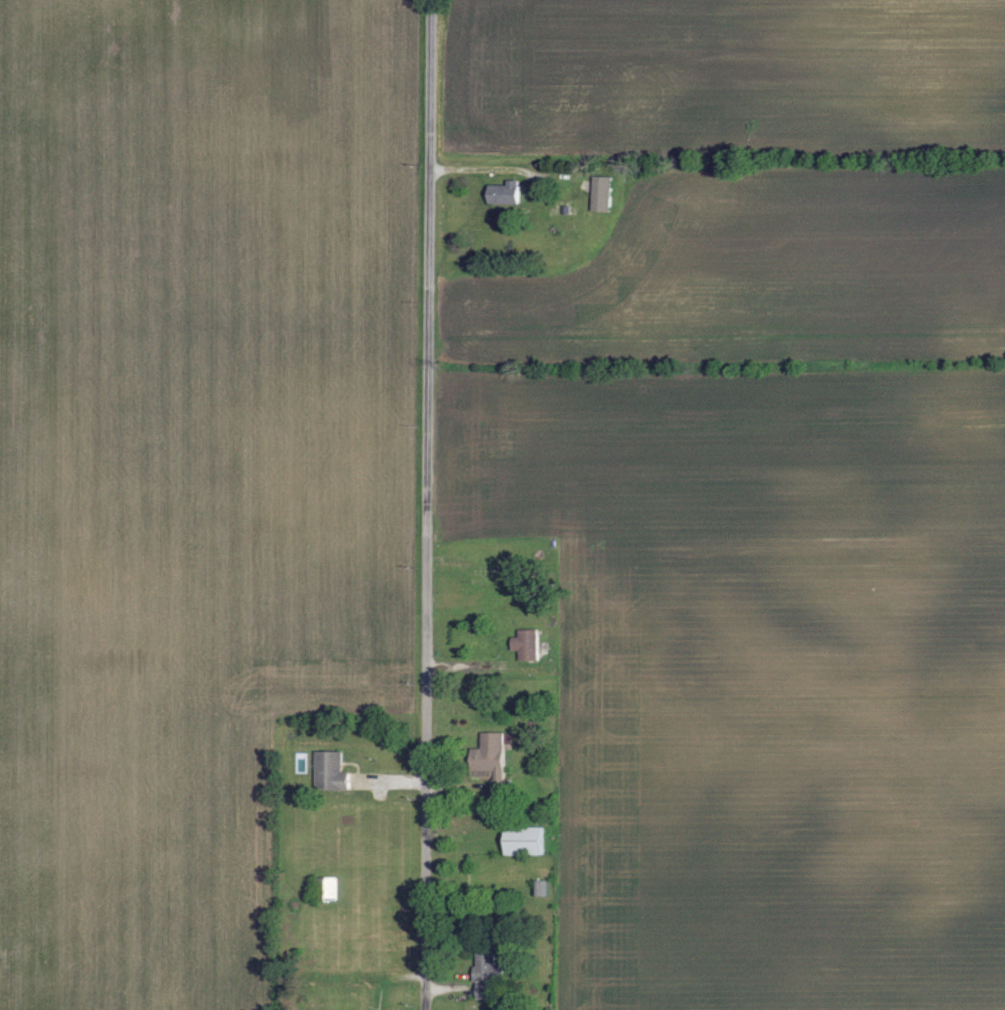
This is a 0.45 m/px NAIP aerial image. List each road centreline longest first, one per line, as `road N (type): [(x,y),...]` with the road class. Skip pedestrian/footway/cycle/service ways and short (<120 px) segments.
road 1 (residential): [(438,0),(430,1009)]

